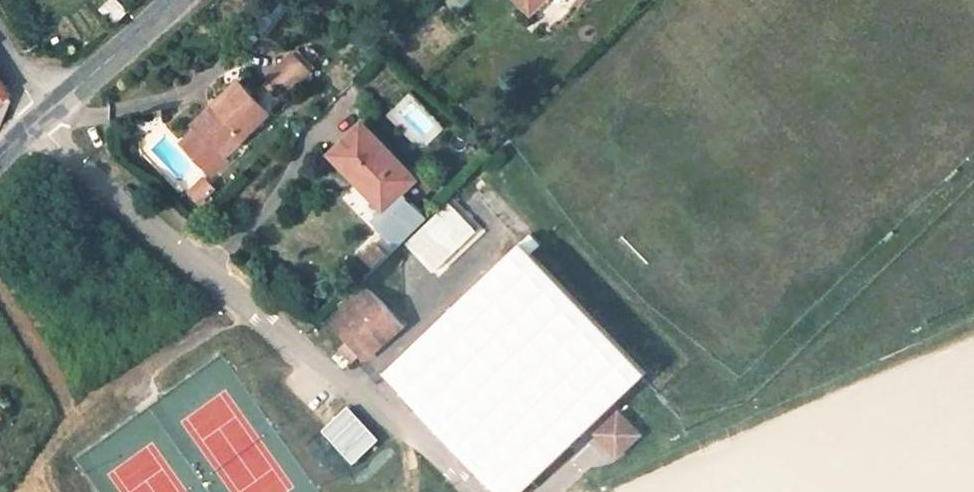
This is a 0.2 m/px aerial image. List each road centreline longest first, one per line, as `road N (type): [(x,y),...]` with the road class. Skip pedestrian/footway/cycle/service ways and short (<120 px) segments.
road 1 (unclassified): [(472,491),(34,128)]
road 2 (unclassified): [(42,119),(174,0)]

